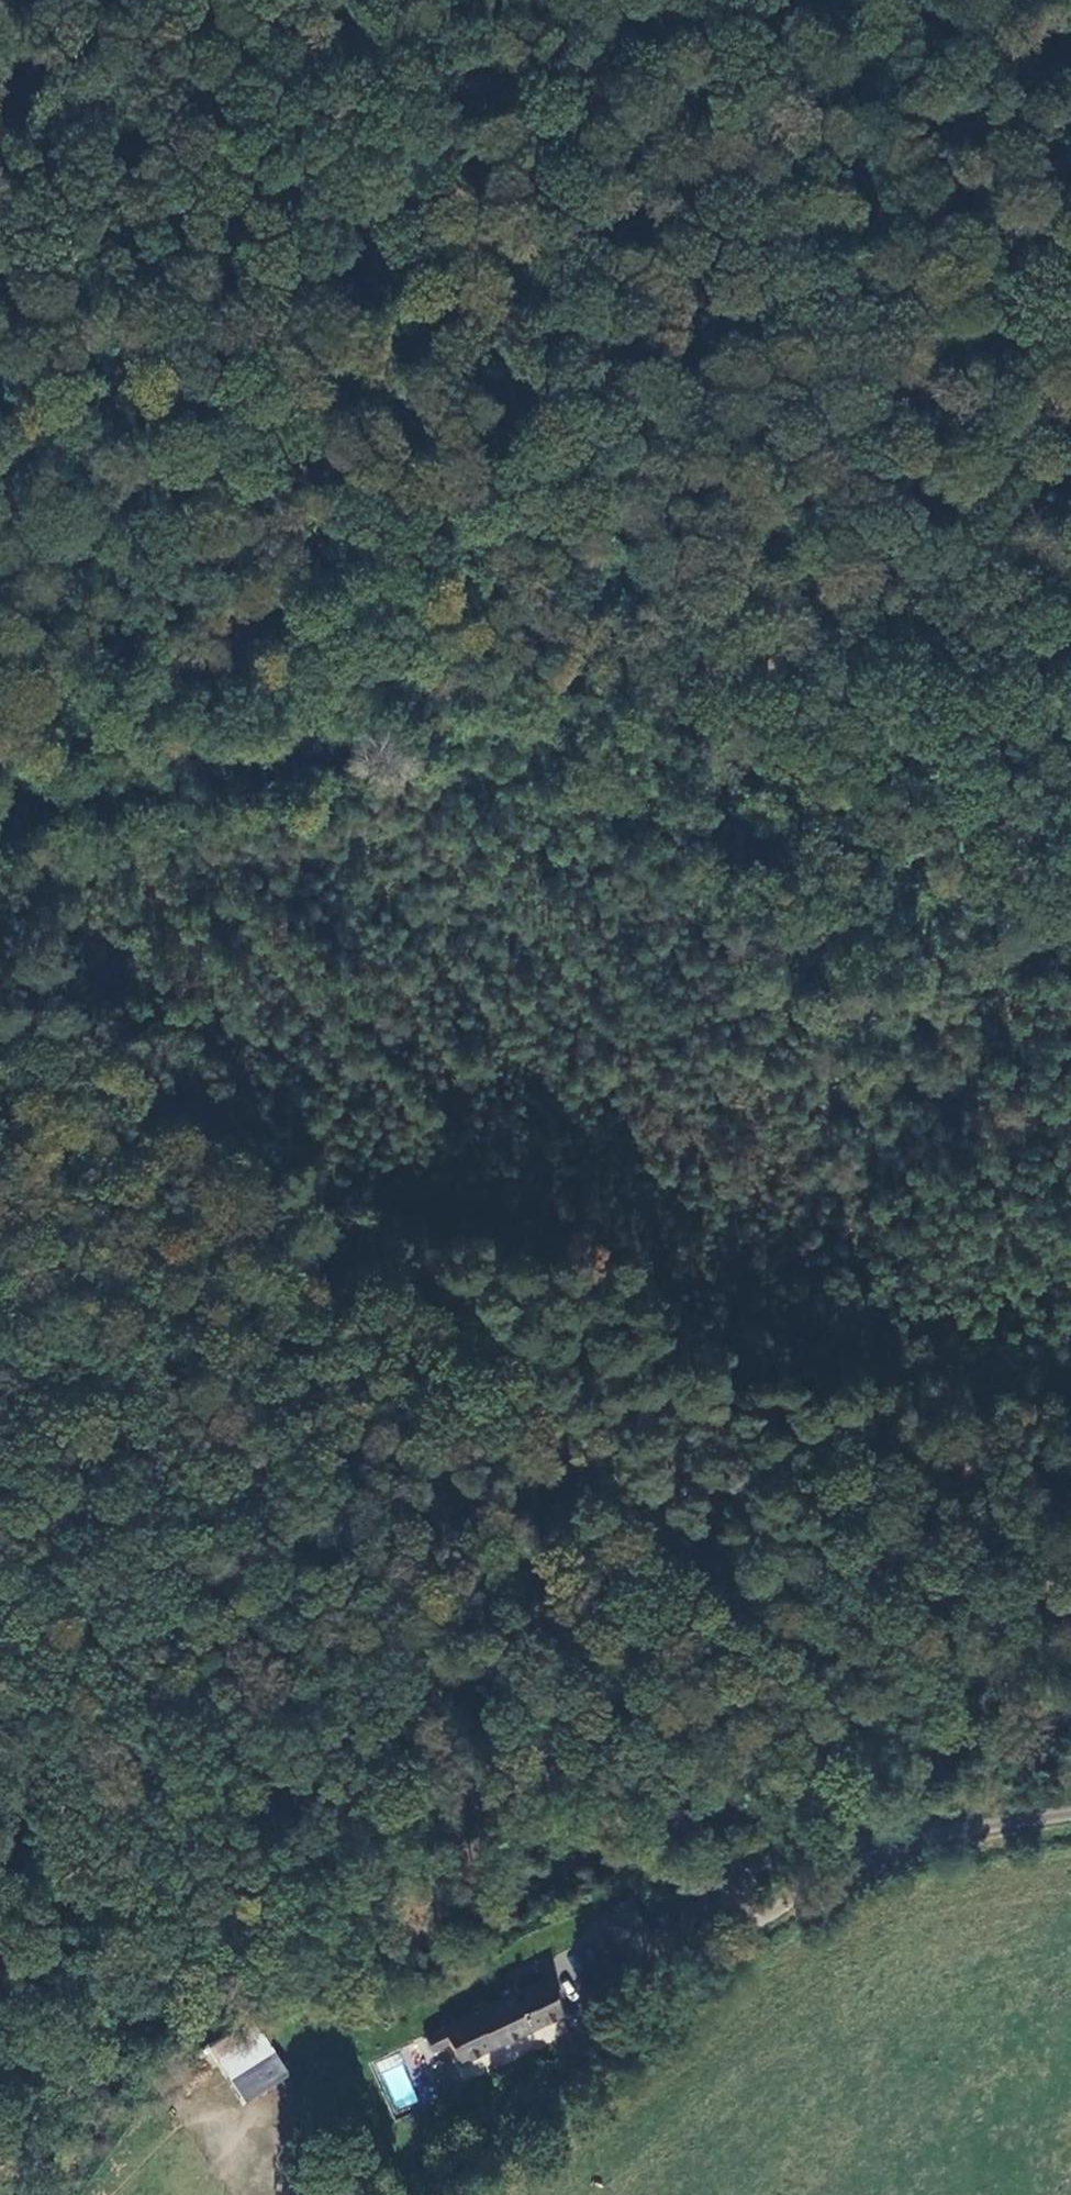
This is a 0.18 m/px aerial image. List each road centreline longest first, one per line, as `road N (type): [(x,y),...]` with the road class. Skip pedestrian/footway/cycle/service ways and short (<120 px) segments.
road 1 (unclassified): [(572,2065),(712,1938),(768,1904),(908,1843),(1070,1812)]
road 2 (track): [(426,2194),(572,2065)]

